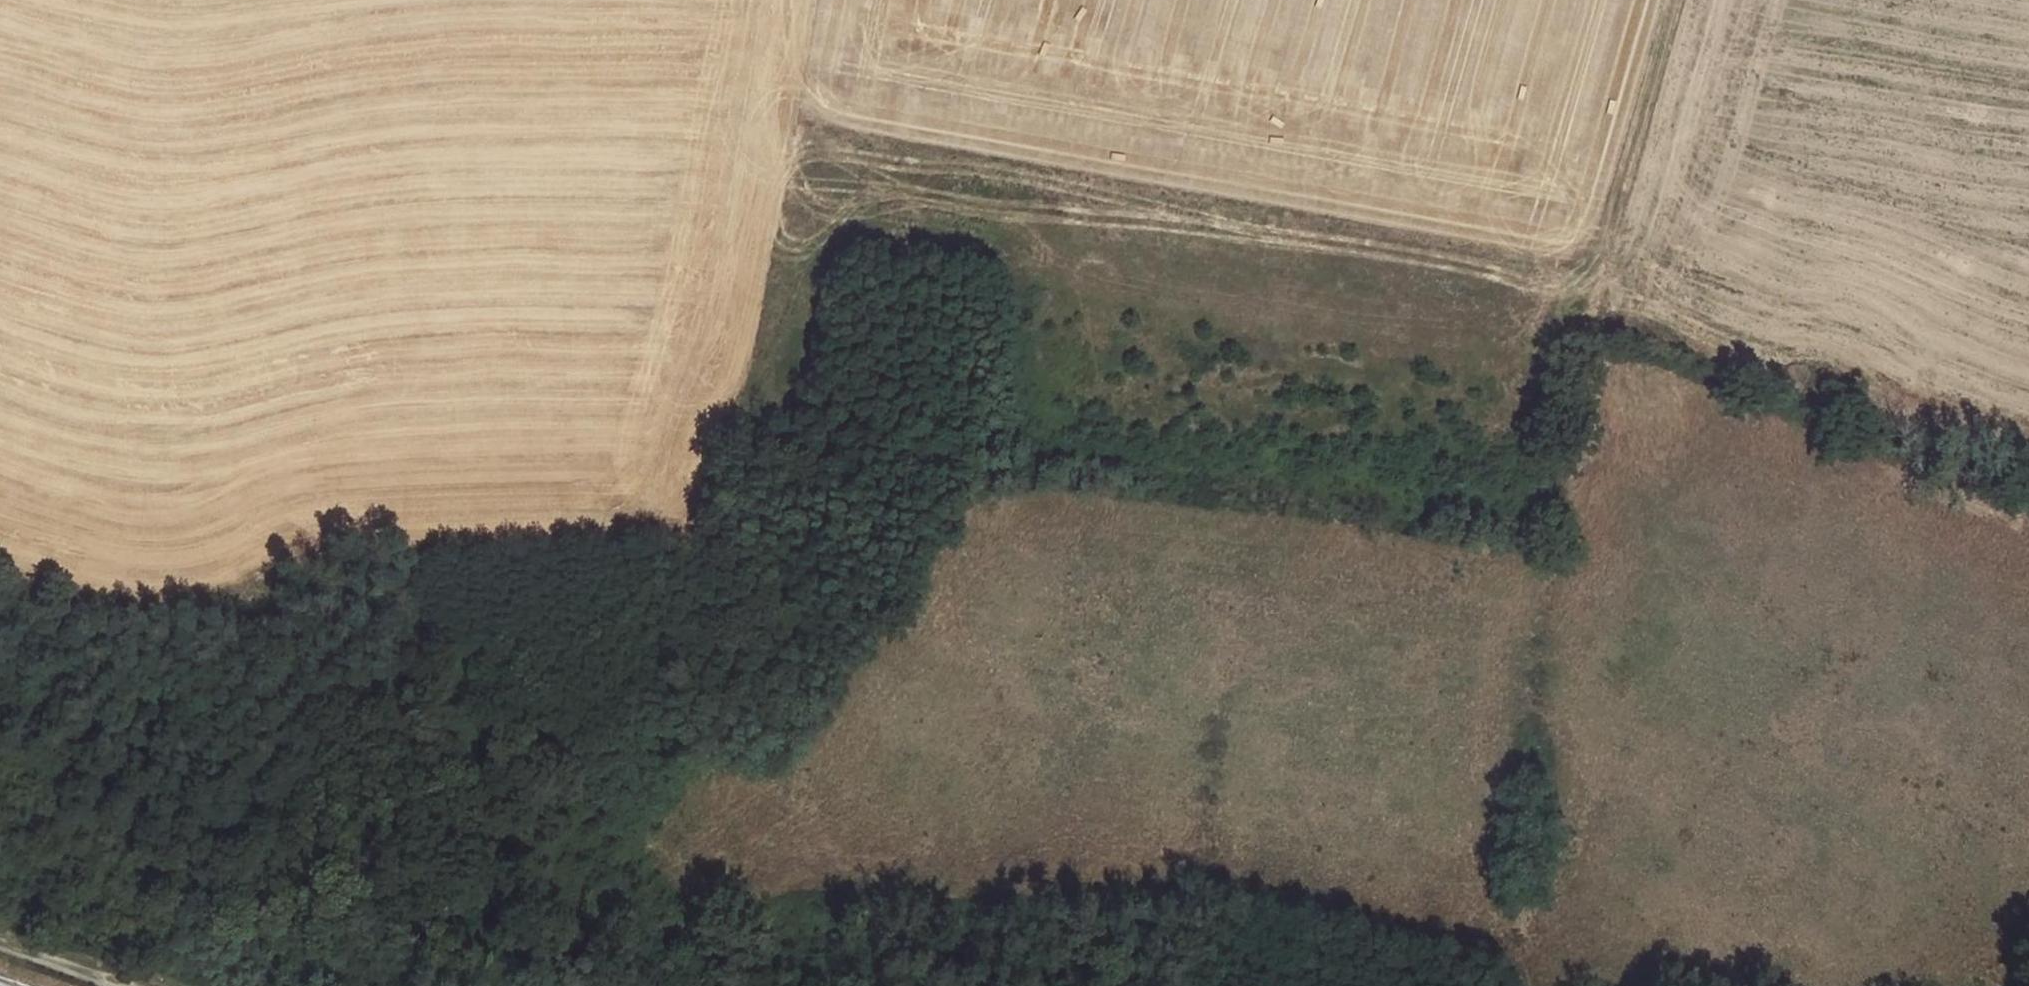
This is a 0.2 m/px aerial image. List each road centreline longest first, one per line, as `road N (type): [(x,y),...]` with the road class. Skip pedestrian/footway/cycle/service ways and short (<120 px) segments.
road 1 (track): [(1685,0),(1607,270),(1540,346),(1462,360),(836,225),(675,513)]
road 2 (track): [(0,941),(124,985)]

